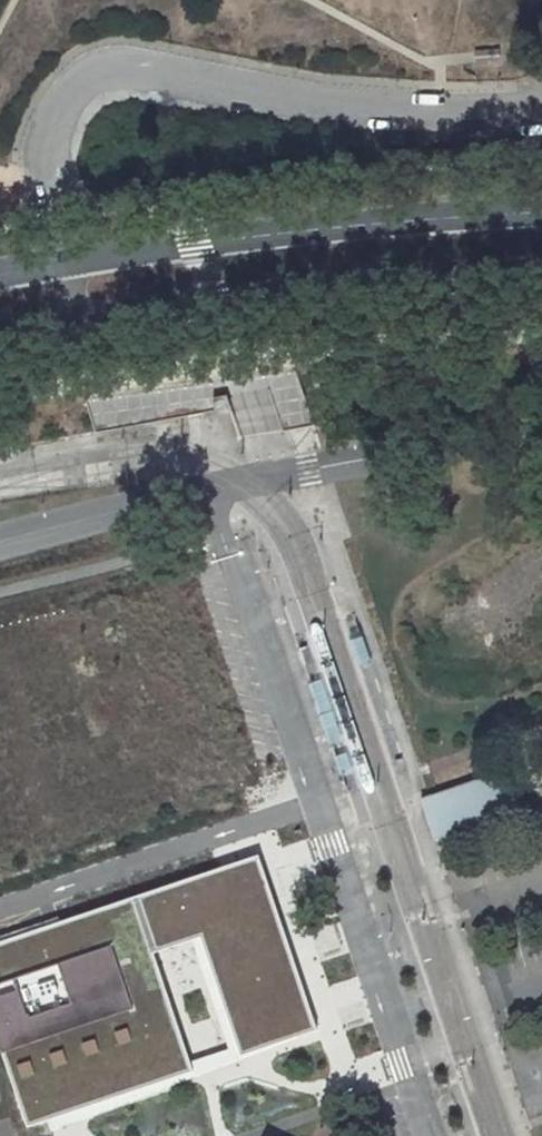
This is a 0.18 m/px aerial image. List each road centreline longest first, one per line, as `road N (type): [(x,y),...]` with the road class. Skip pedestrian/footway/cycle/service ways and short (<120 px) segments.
road 1 (residential): [(207,493),(423,1135)]
road 2 (residential): [(541,110),(316,101),(147,71),(110,74),(83,90),(58,124),(42,176),(56,263)]
road 3 (primary): [(541,213),(56,263)]
road 4 (primary): [(65,326),(216,301),(541,274)]
road 5 (unclassified): [(207,493),(437,446),(541,435)]
road 6 (track): [(541,338),(237,363)]
road 7 (unclassified): [(0,541),(207,493)]

